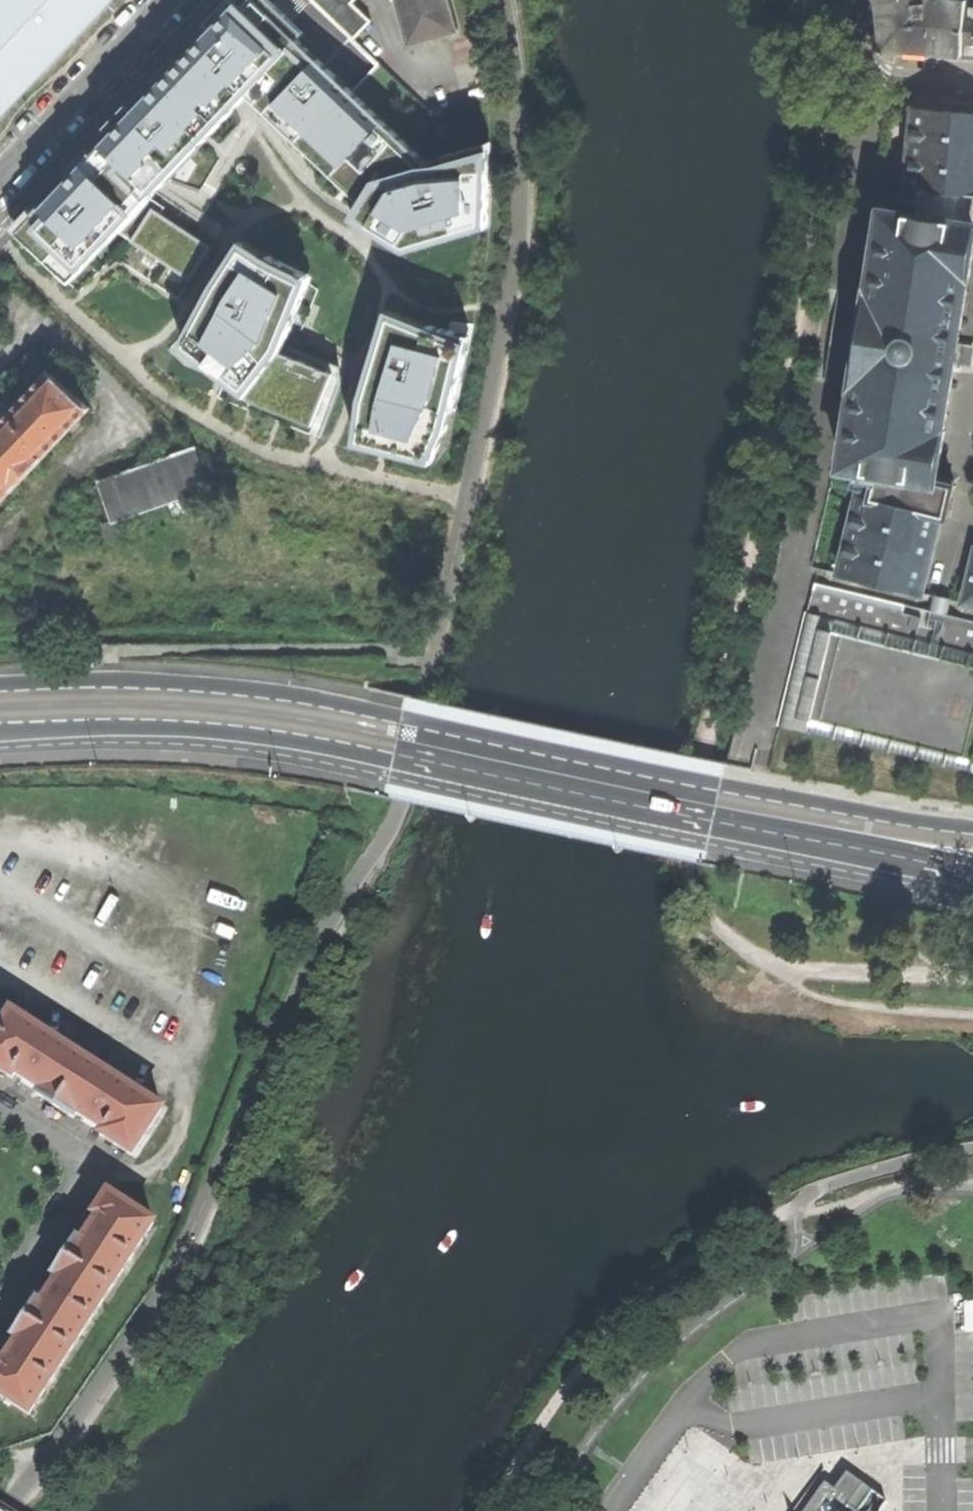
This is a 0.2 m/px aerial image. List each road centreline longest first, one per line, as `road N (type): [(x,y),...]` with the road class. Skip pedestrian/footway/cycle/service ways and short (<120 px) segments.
road 1 (secondary): [(972,854),(300,720),(140,706),(0,709)]
road 2 (secondary): [(0,177),(170,0)]
road 3 (unclassified): [(972,84),(867,76),(860,0)]

